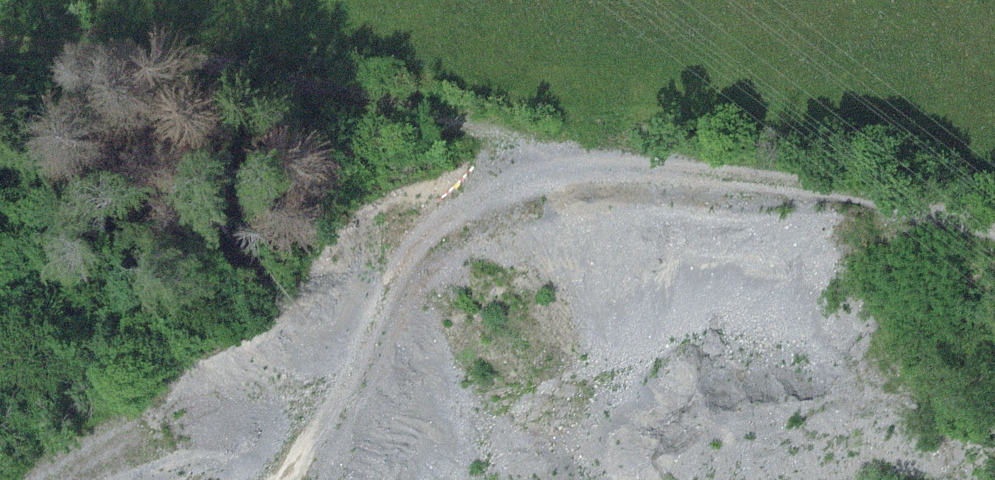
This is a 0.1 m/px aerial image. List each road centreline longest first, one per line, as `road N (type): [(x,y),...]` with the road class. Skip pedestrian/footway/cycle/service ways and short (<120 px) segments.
road 1 (track): [(994,224),(635,162),(253,72),(0,44)]
road 2 (track): [(635,162),(571,166),(507,184),(437,214),(384,255),(347,306),(284,479)]

